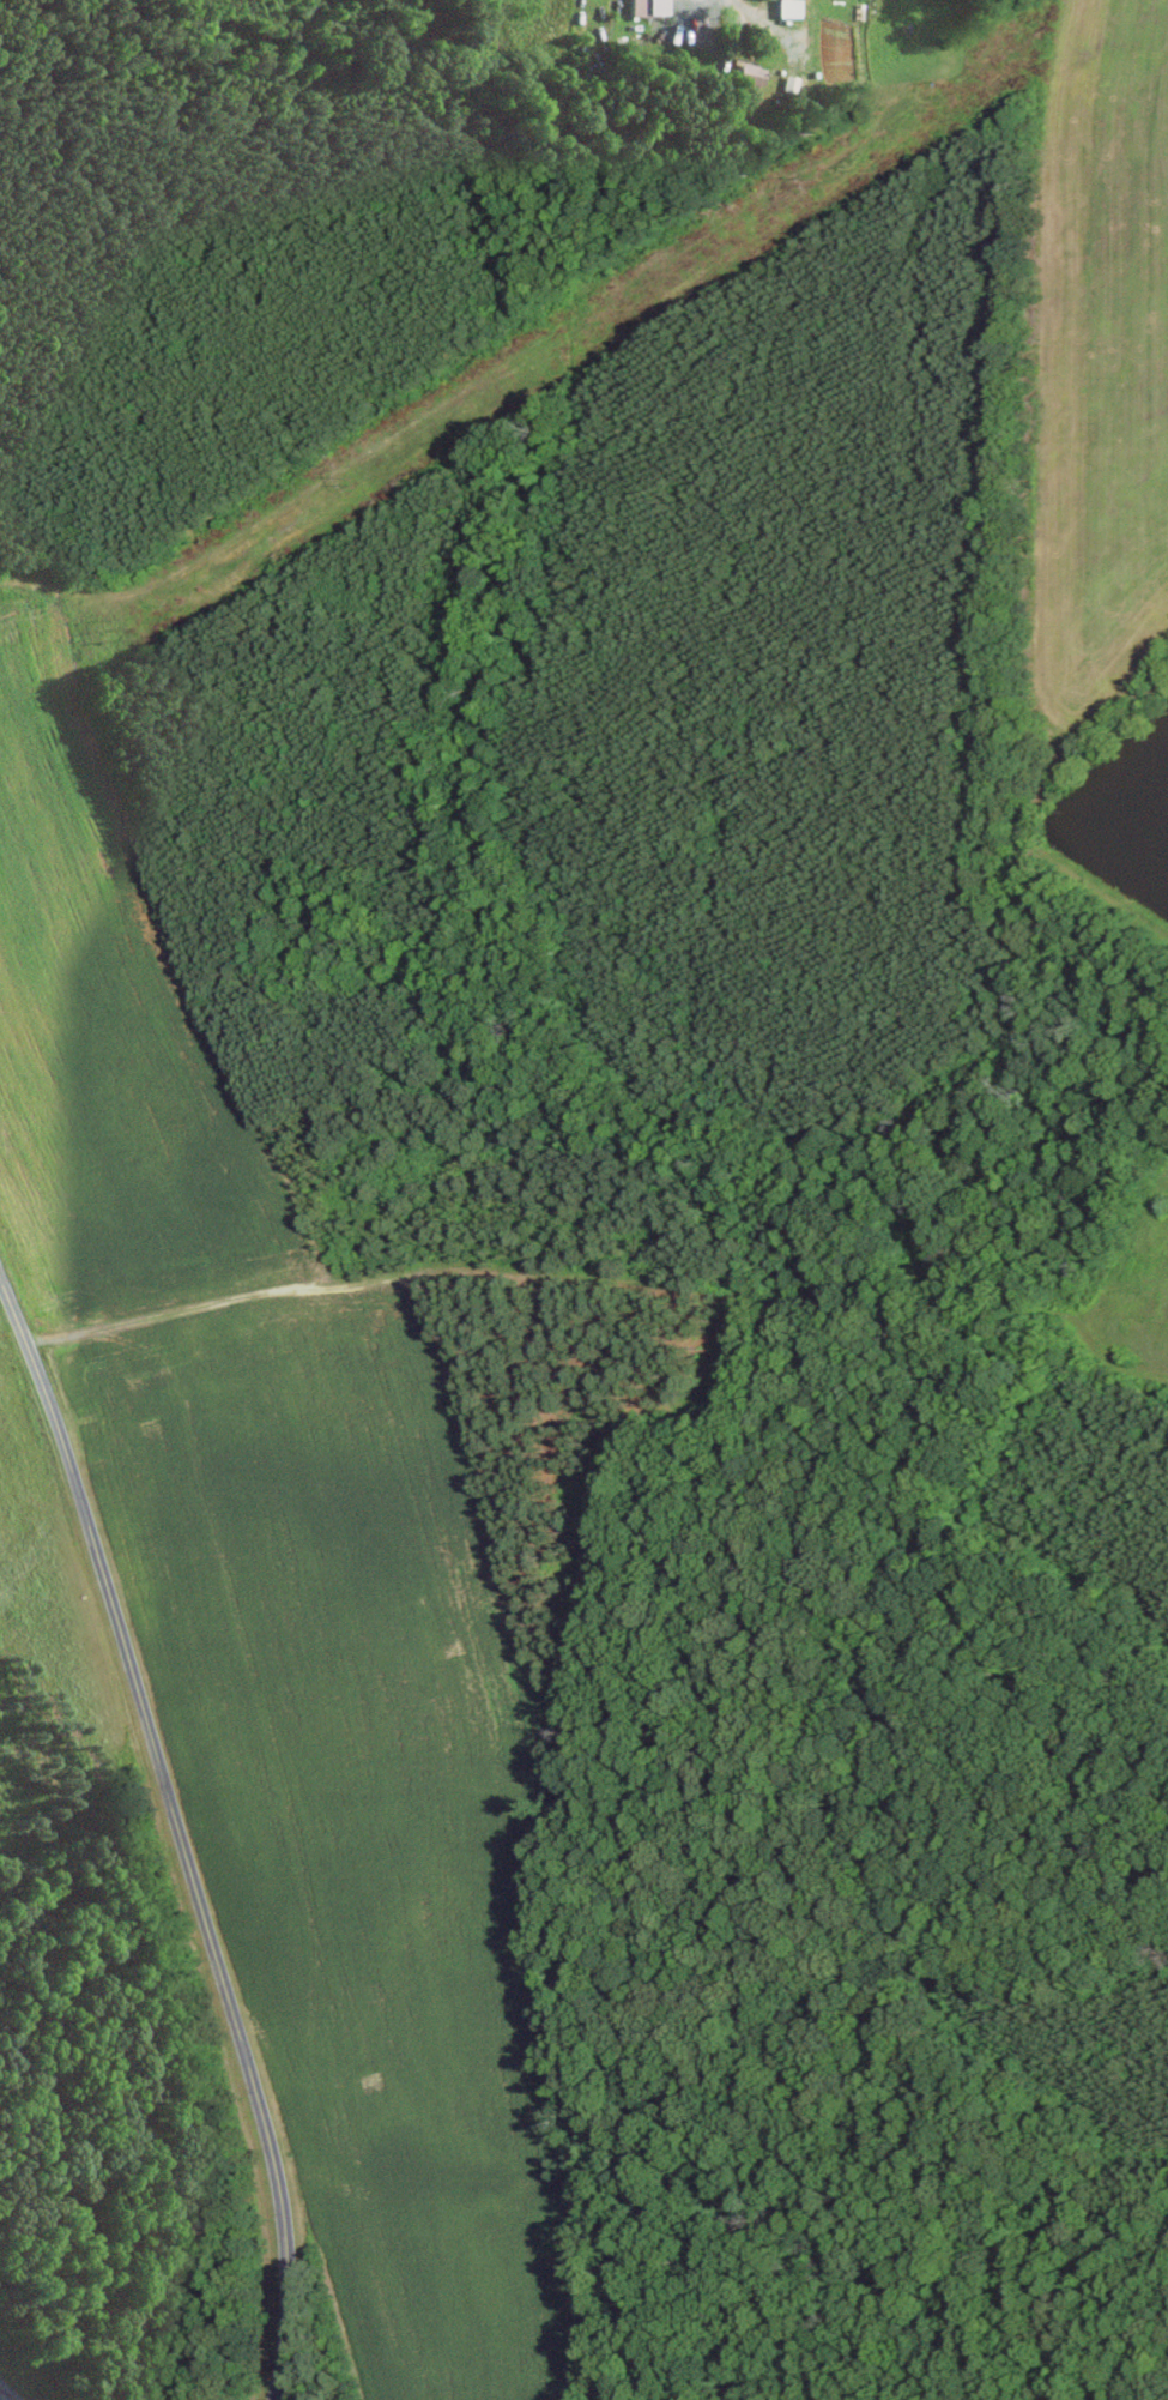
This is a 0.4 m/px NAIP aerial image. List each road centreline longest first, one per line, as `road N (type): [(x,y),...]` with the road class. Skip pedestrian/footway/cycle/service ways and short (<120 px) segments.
road 1 (residential): [(280,2399),(288,2380),(291,2230),(38,1359),(0,1268)]

